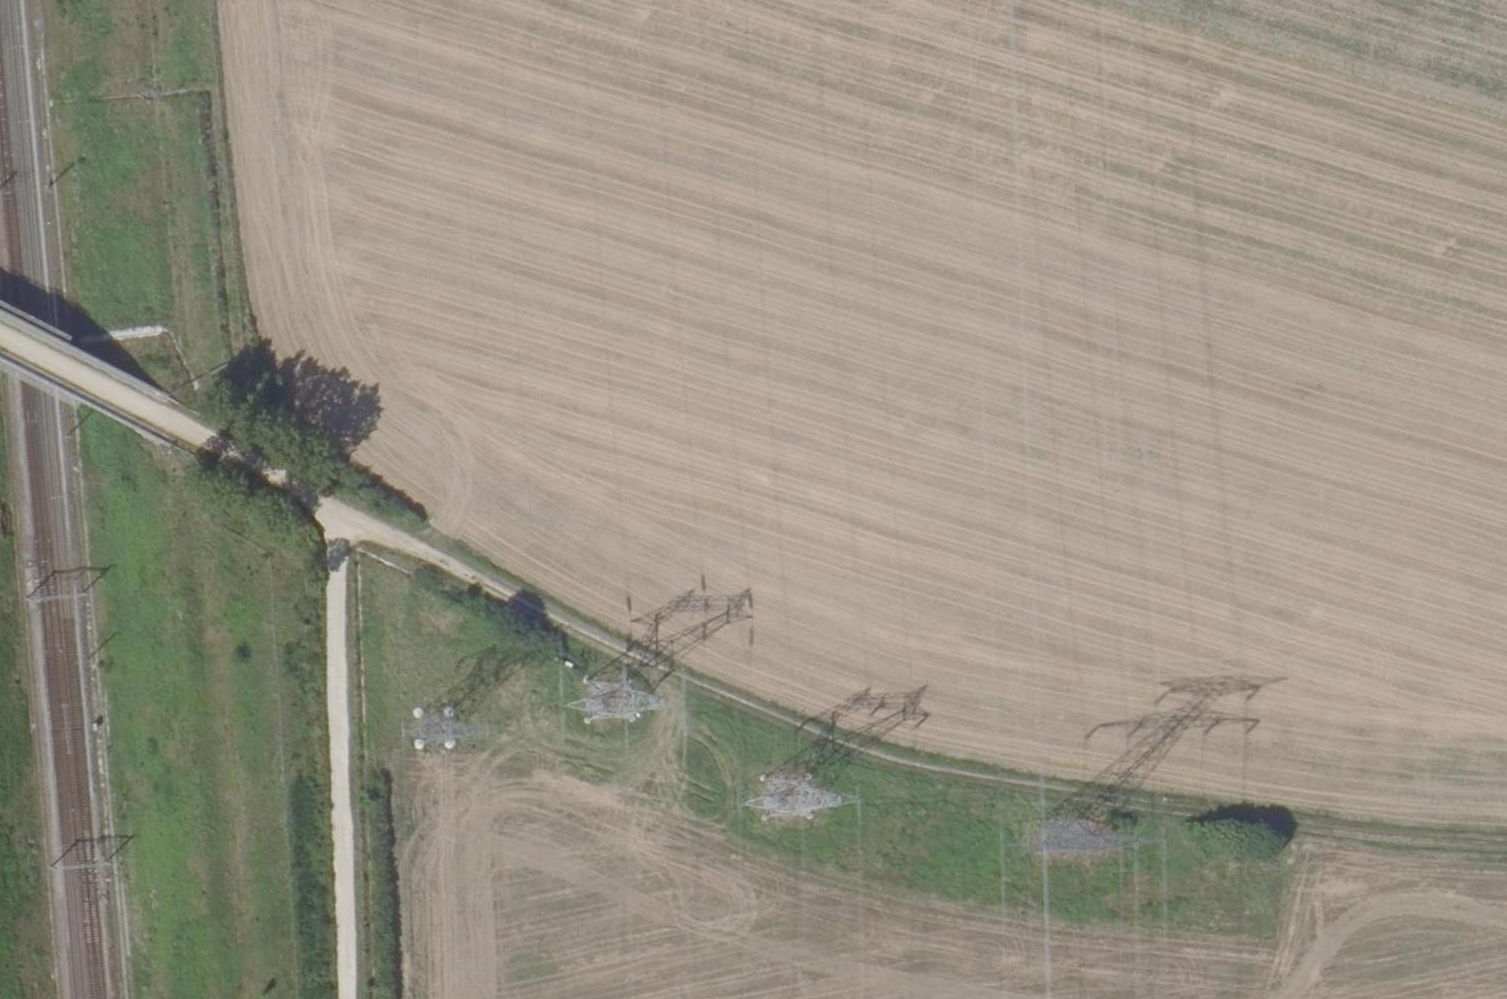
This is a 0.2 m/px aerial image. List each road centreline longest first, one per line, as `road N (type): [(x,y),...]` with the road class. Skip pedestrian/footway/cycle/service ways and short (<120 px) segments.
road 1 (track): [(1506,861),(1237,823),(933,767),(787,723),(336,509)]
road 2 (track): [(0,332),(336,509),(347,998)]

